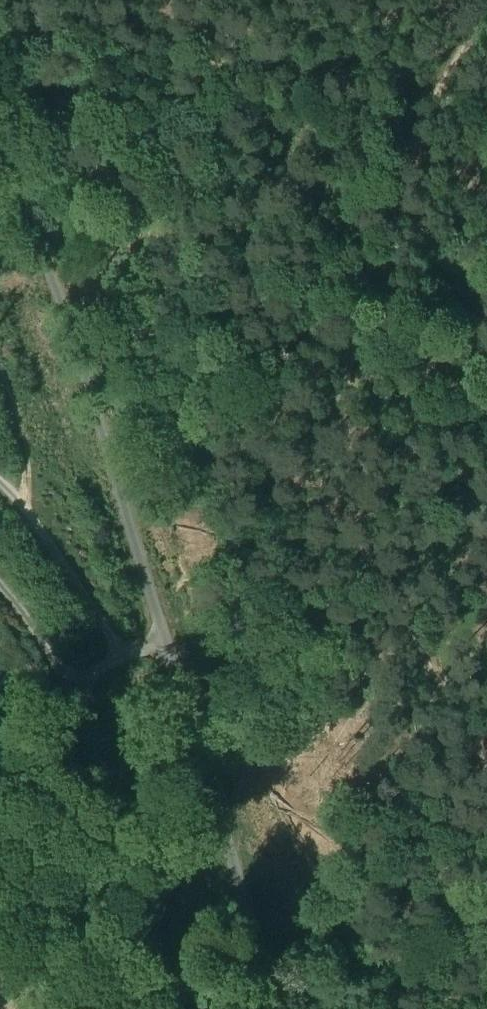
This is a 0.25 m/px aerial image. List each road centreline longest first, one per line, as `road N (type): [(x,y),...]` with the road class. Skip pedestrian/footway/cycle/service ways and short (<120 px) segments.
road 1 (unclassified): [(277,1008),(243,862),(139,558),(92,375),(0,168)]
road 2 (track): [(480,0),(386,200),(360,304),(347,425),(350,508),(366,556),(425,663),(486,725)]

